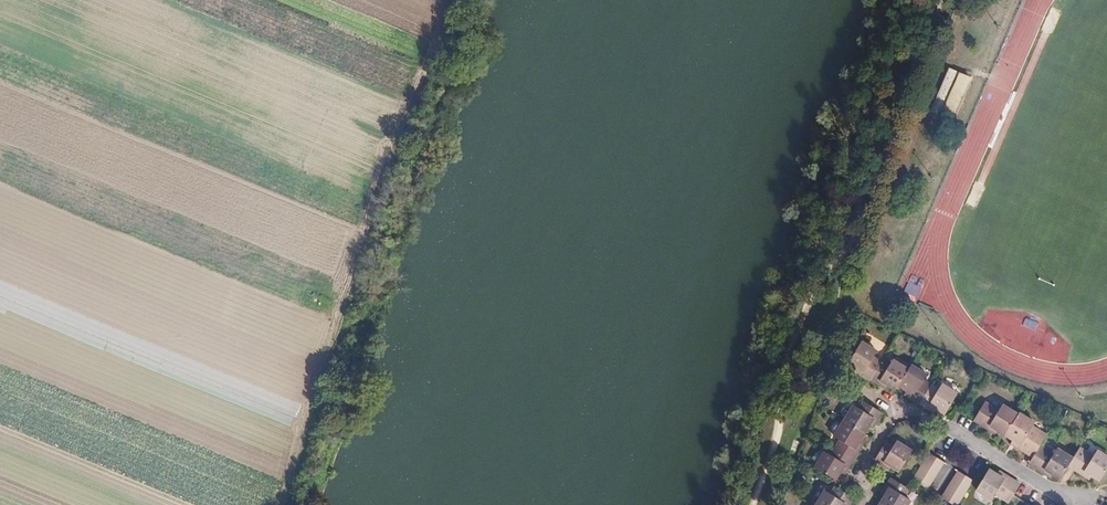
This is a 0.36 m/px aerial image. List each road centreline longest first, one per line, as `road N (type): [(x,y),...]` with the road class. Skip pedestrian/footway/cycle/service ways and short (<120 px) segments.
road 1 (residential): [(898,405),(1067,504)]

